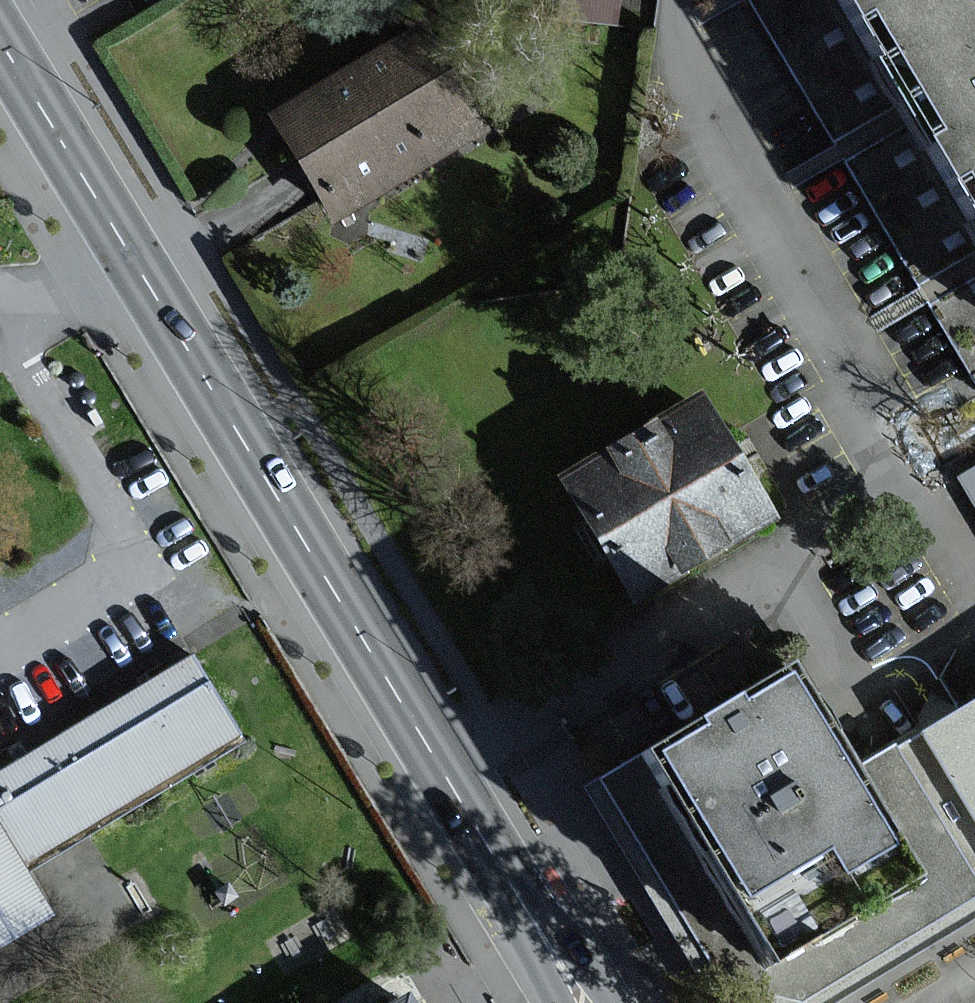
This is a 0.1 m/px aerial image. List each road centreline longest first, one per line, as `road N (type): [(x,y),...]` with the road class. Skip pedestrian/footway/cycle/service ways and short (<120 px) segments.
road 1 (residential): [(974,596),(966,568),(709,122),(675,40),(679,0)]
road 2 (residential): [(442,766),(777,580),(799,595),(868,692),(902,693),(974,641)]
road 3 (tertiary): [(442,766),(141,281)]
road 4 (residential): [(0,648),(111,589),(126,546),(34,363),(23,291)]
road 5 (tertiary): [(141,281),(0,48)]
road 6 (tertiary): [(553,958),(442,766)]

